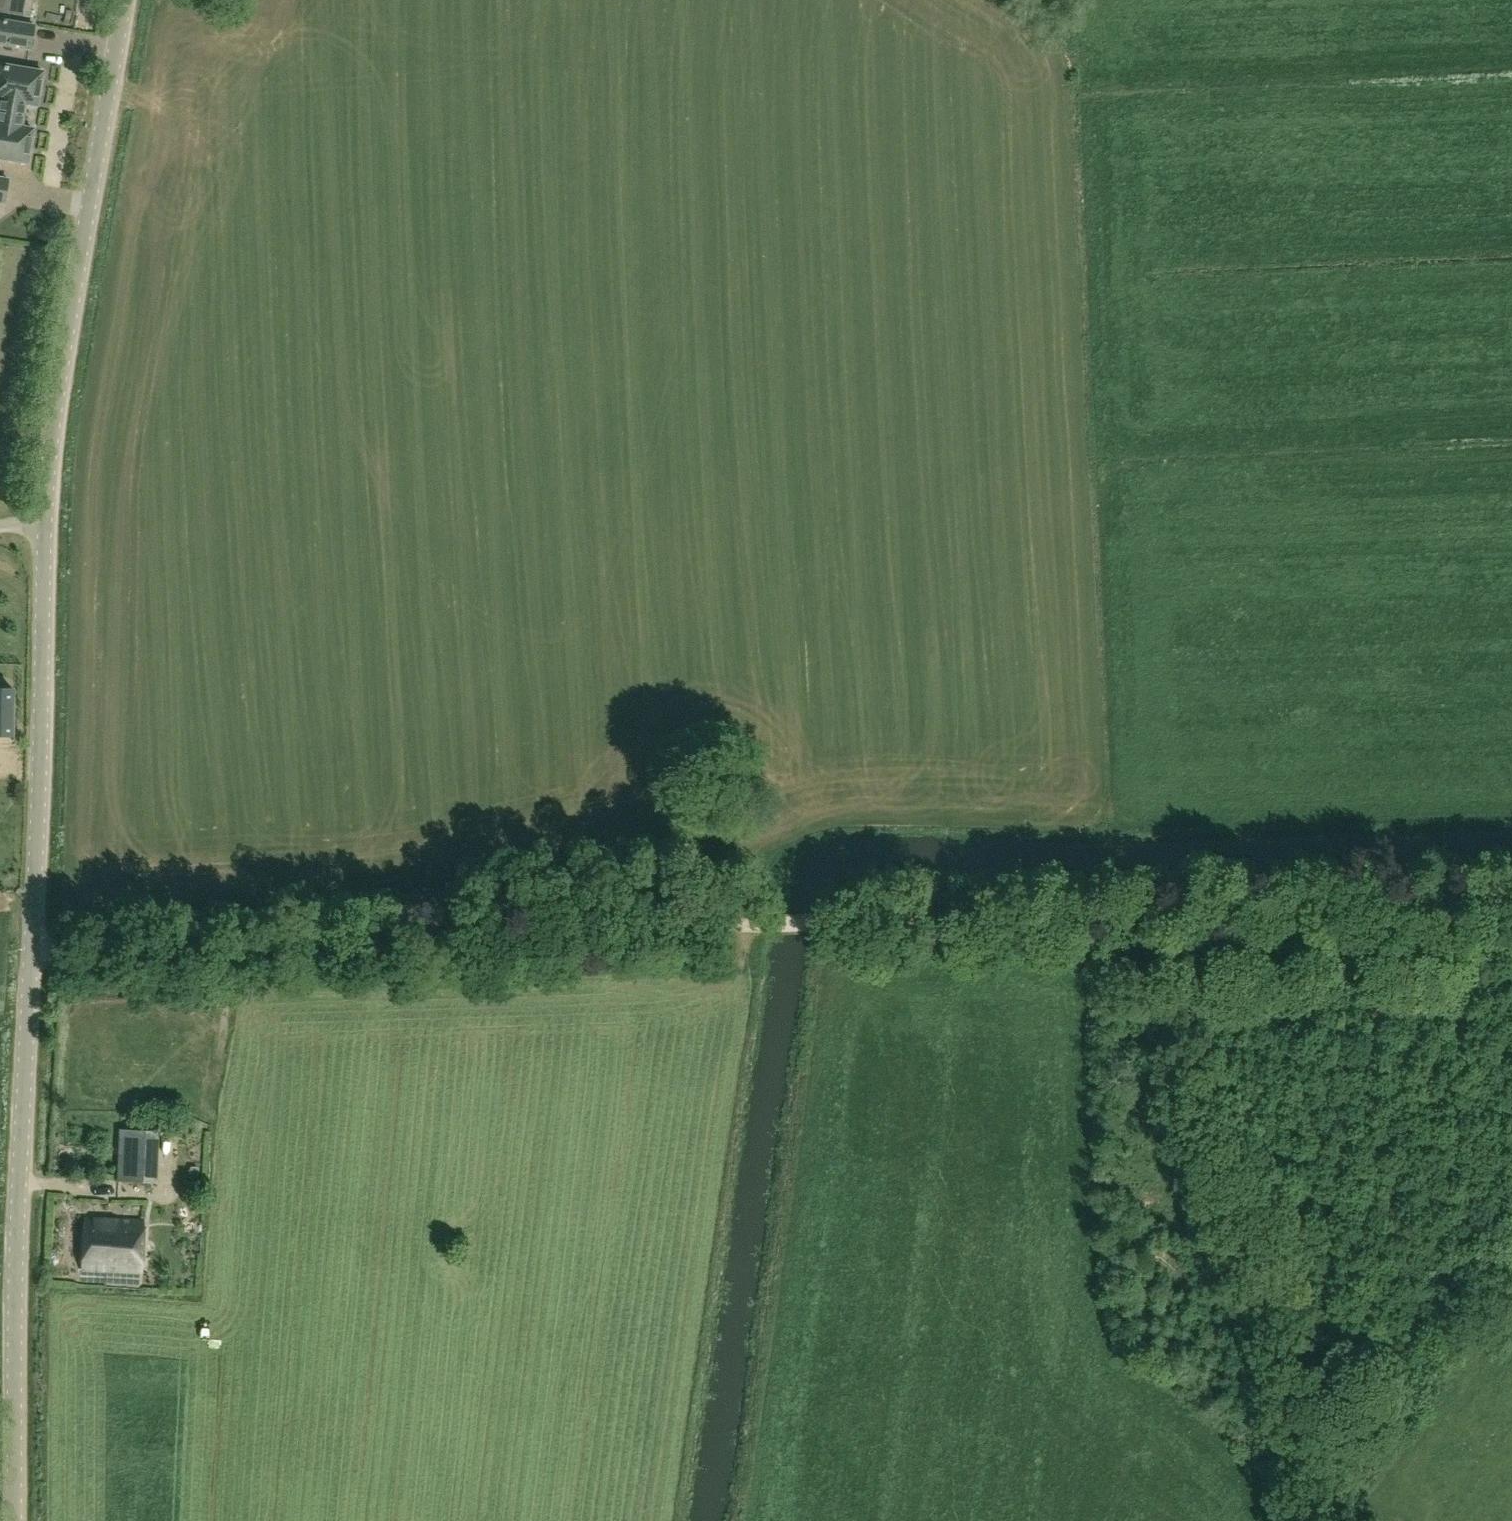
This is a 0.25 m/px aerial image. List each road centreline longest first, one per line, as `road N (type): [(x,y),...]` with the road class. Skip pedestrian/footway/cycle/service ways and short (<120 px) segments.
road 1 (tertiary): [(17,1520),(15,1318),(49,493),(125,0)]
road 2 (track): [(33,955),(1511,906)]

